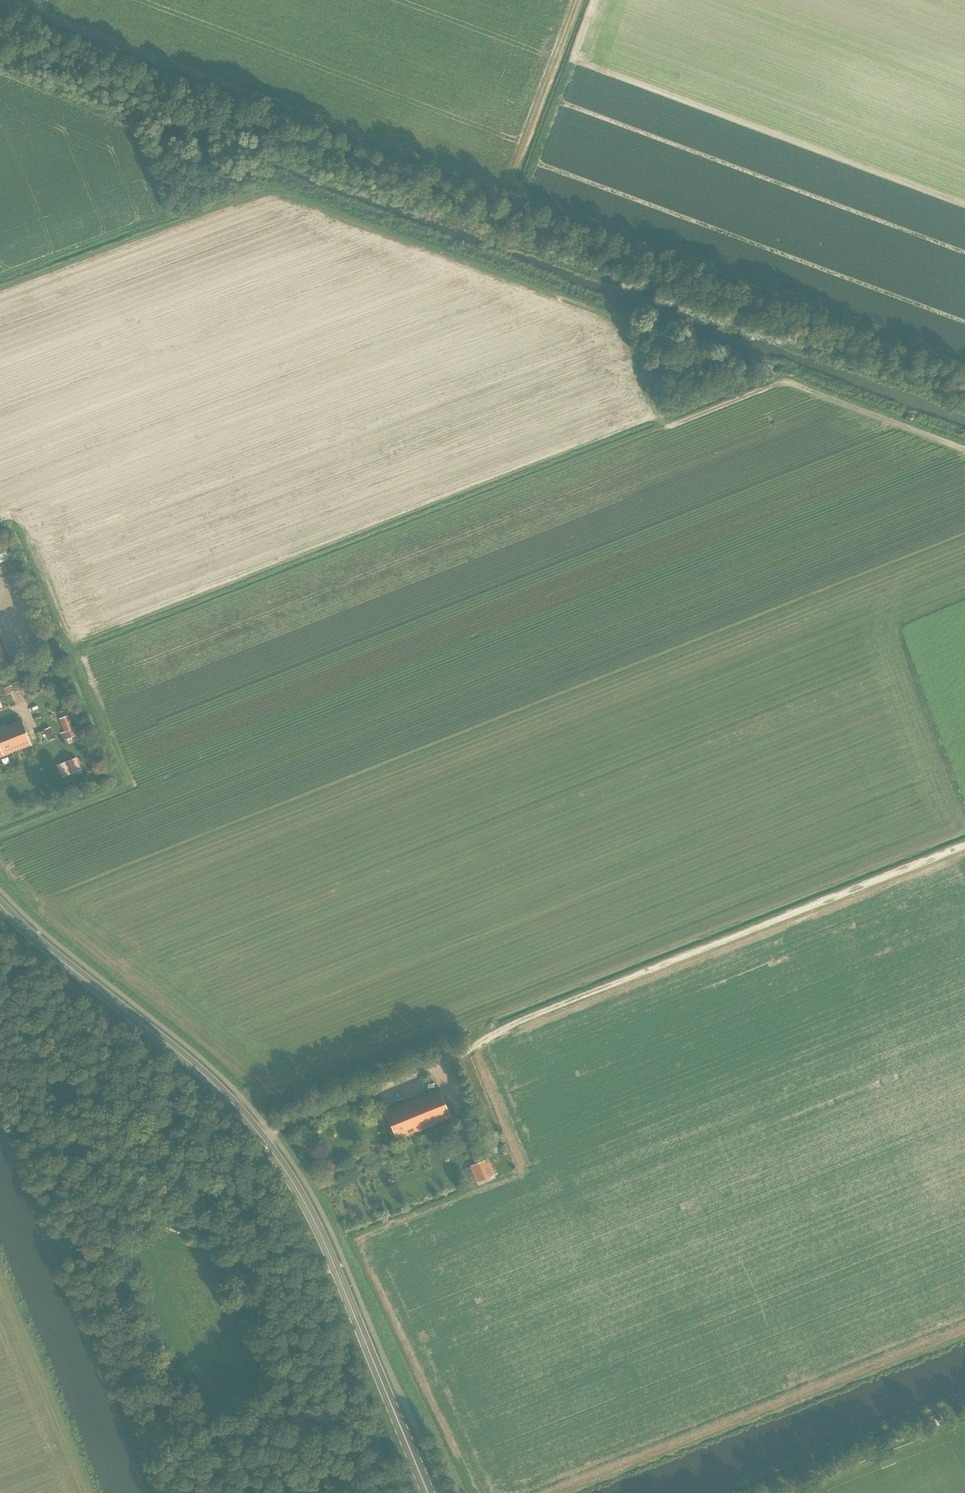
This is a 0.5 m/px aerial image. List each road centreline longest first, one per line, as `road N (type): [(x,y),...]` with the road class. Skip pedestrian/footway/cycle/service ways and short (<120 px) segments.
road 1 (secondary): [(428,1492),(336,1268),(279,1158),(223,1093),(0,904)]

